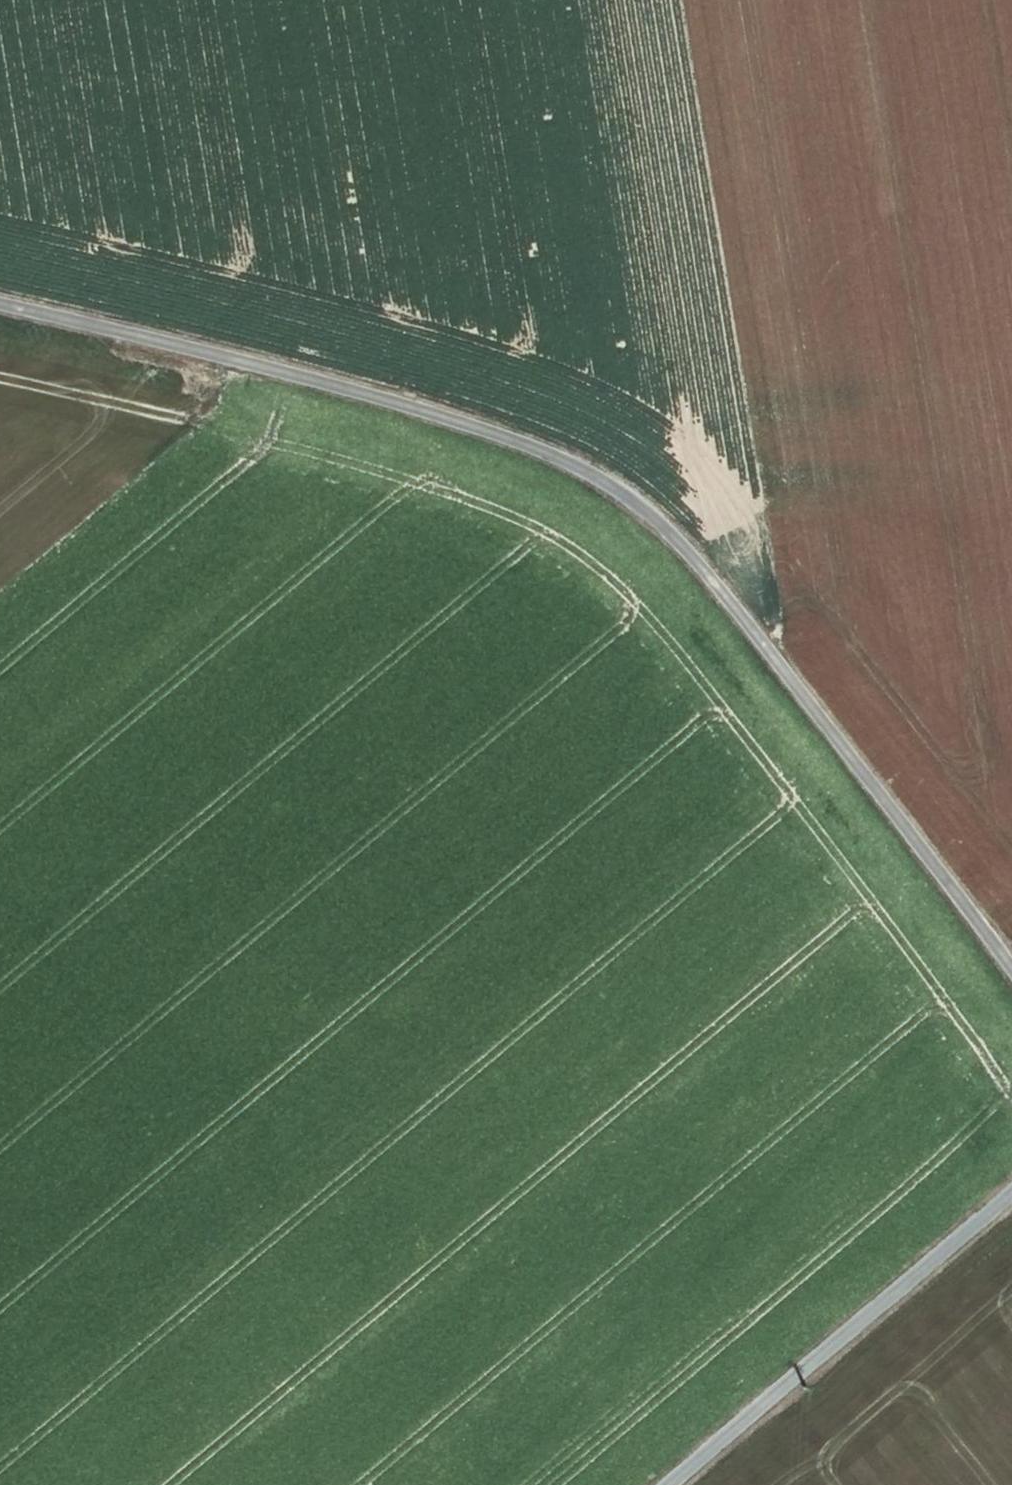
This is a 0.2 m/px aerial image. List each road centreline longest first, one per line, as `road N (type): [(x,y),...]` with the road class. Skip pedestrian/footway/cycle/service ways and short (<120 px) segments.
road 1 (unclassified): [(1011,968),(710,578),(645,512),(580,466),(499,434),(0,306)]
road 2 (unclassified): [(668,1484),(1011,1191)]

